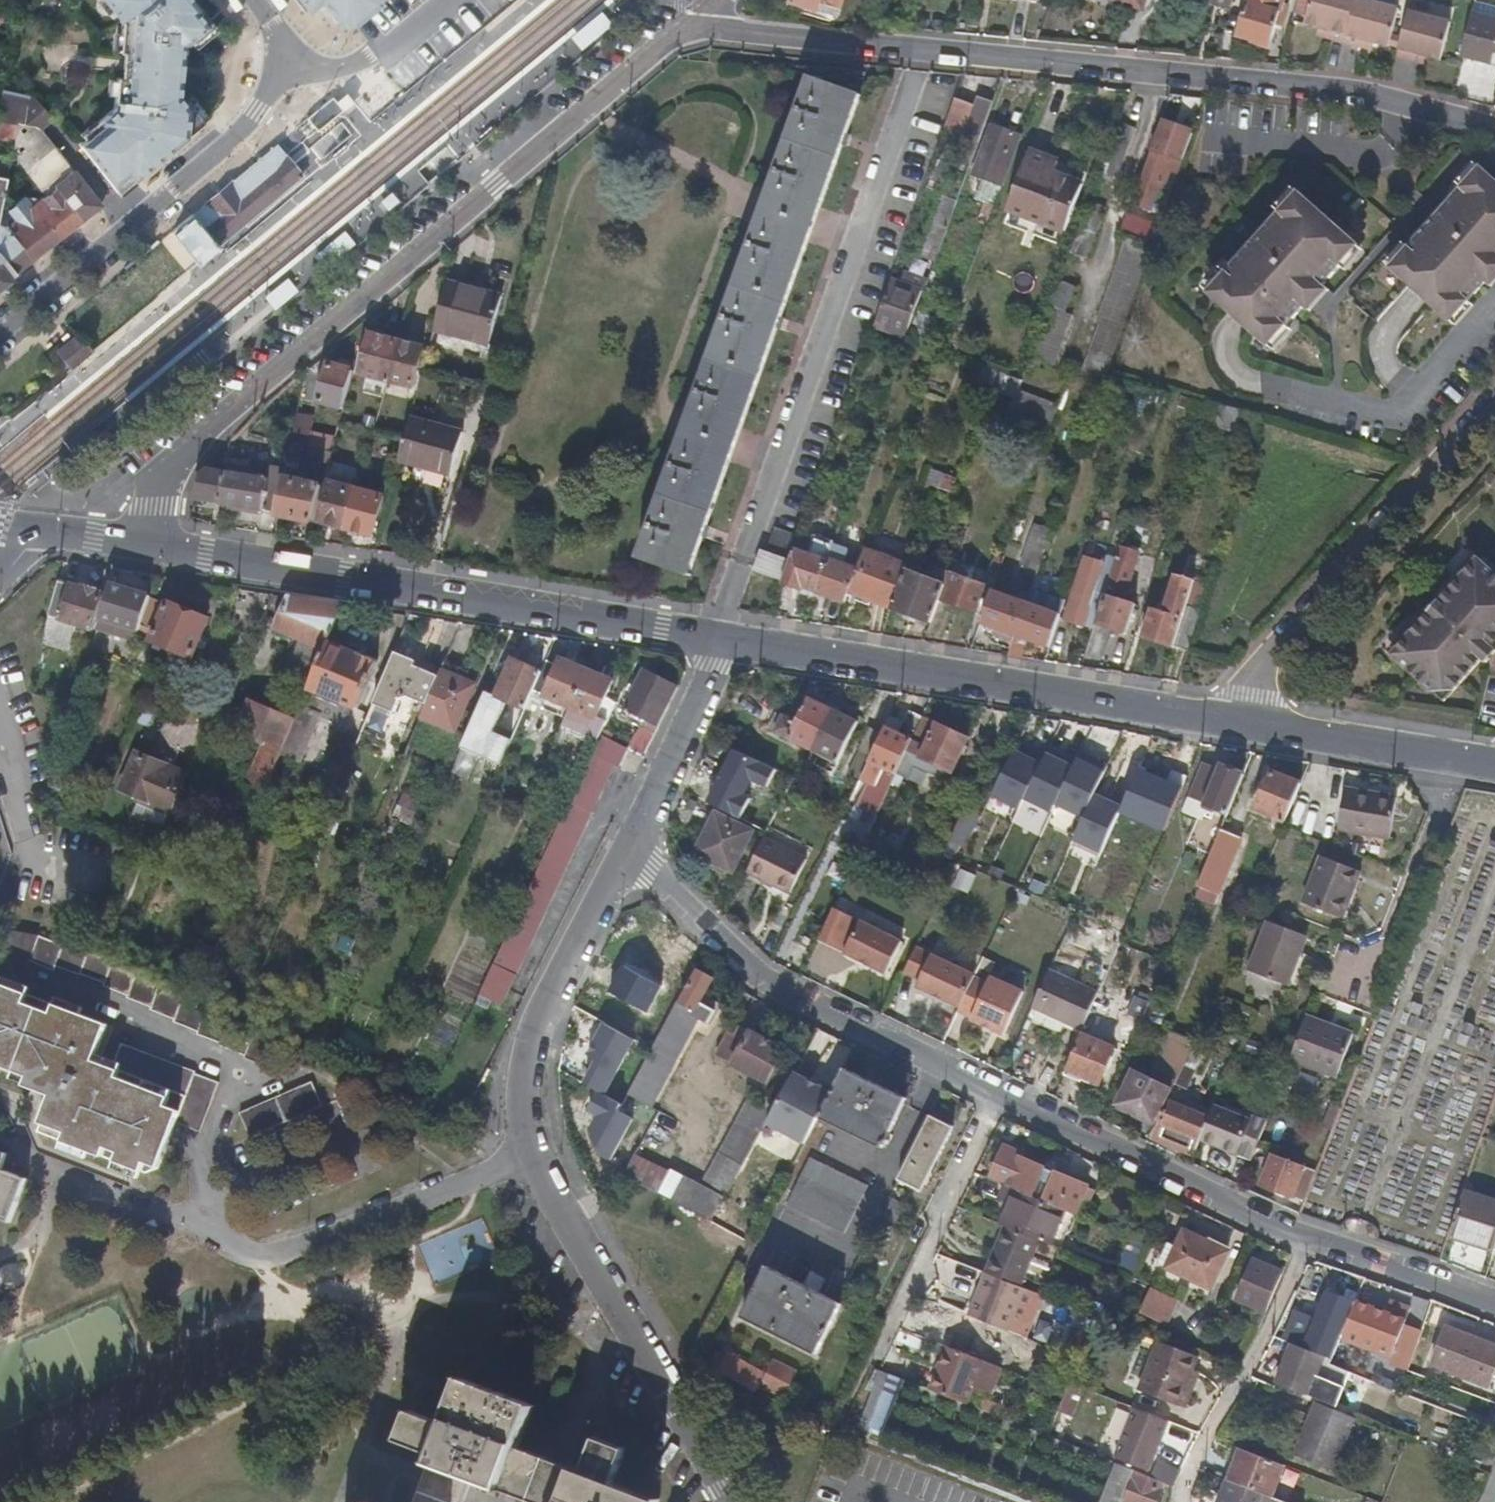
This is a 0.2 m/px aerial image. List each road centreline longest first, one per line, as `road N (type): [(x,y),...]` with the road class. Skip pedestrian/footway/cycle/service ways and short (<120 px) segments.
road 1 (residential): [(685,31),(1356,96),(1494,129)]
road 2 (residential): [(685,31),(224,415),(192,447),(143,541)]
road 3 (residential): [(625,851),(537,1020),(522,1076),(527,1156),(727,1501)]
road 4 (secondary): [(720,639),(143,541)]
road 5 (secondary): [(1241,722),(720,639)]
road 6 (residential): [(996,1093),(783,994),(734,957),(687,900),(625,851)]
road 7 (residential): [(1494,403),(1270,654),(1241,722)]
road 8 (residential): [(1308,1242),(996,1093)]
road 9 (residential): [(132,225),(245,127),(286,60),(250,0)]
road 10 (residential): [(996,1093),(882,1361)]
road 11 (residential): [(1184,1501),(1190,1475),(1308,1242)]
road 12 (residential): [(1359,994),(1441,804),(1451,760)]
road 13 (residential): [(720,639),(625,851)]
road 14 (secondary): [(1451,760),(1241,722)]
road 15 (residential): [(1494,1306),(1308,1242)]
road 16 (residential): [(0,334),(132,225)]
road 17 (residential): [(55,131),(132,225)]

